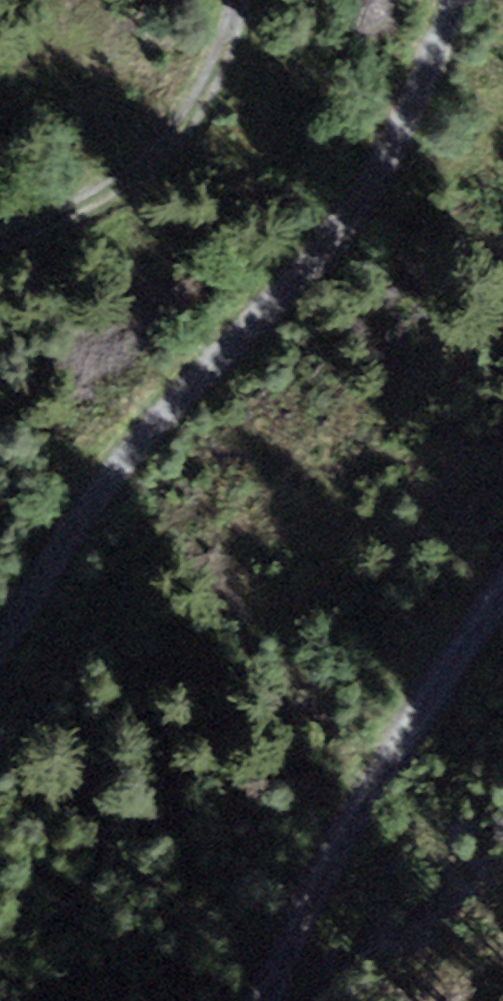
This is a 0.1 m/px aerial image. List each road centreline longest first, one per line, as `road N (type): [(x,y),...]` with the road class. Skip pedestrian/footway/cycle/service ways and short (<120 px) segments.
road 1 (track): [(0,645),(107,486),(313,258),(384,163),(440,61),(462,0)]
road 2 (track): [(502,601),(244,1000)]
road 3 (track): [(0,240),(139,176),(186,127),(219,75),(245,0)]

